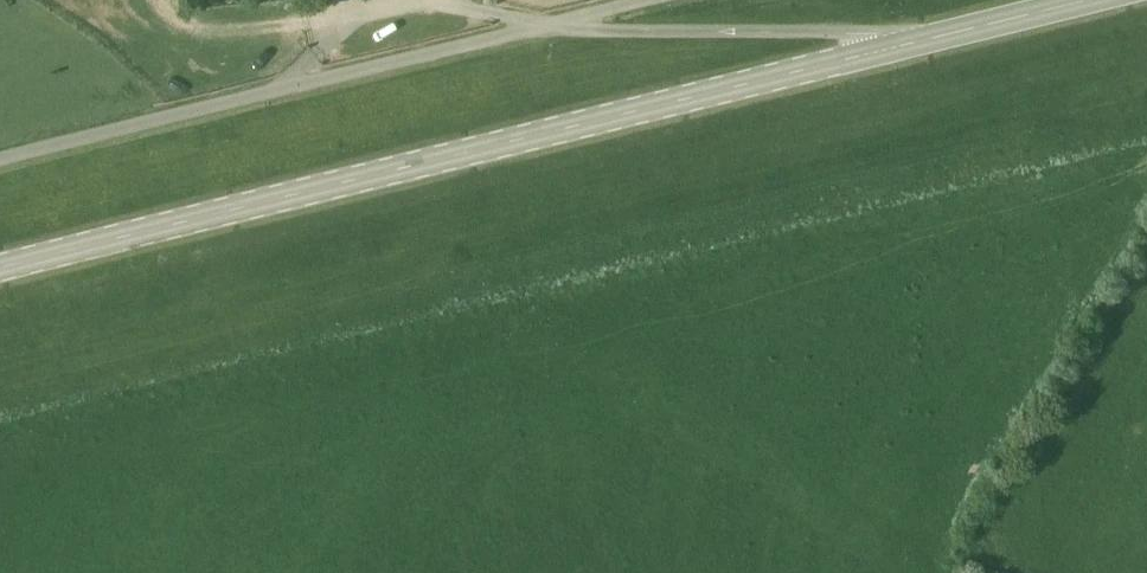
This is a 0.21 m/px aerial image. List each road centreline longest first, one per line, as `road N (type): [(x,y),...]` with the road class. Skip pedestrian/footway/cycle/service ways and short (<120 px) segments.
road 1 (tertiary): [(0,269),(907,41)]
road 2 (unclassified): [(0,159),(516,28)]
road 3 (unclassified): [(907,41),(516,28)]
road 4 (tertiary): [(907,41),(1077,0)]

